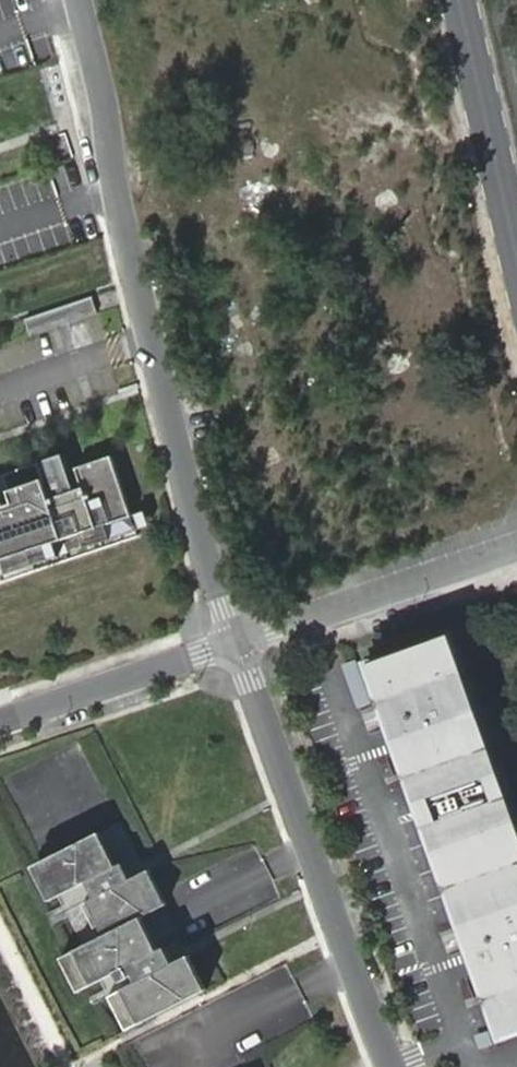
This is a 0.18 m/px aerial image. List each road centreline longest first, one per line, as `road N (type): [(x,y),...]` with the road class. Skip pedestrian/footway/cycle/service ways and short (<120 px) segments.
road 1 (residential): [(76,0),(239,645)]
road 2 (residential): [(239,645),(393,1066)]
road 3 (residential): [(239,645),(516,553)]
road 4 (secondary): [(516,246),(461,0)]
road 5 (residential): [(0,723),(239,645)]

